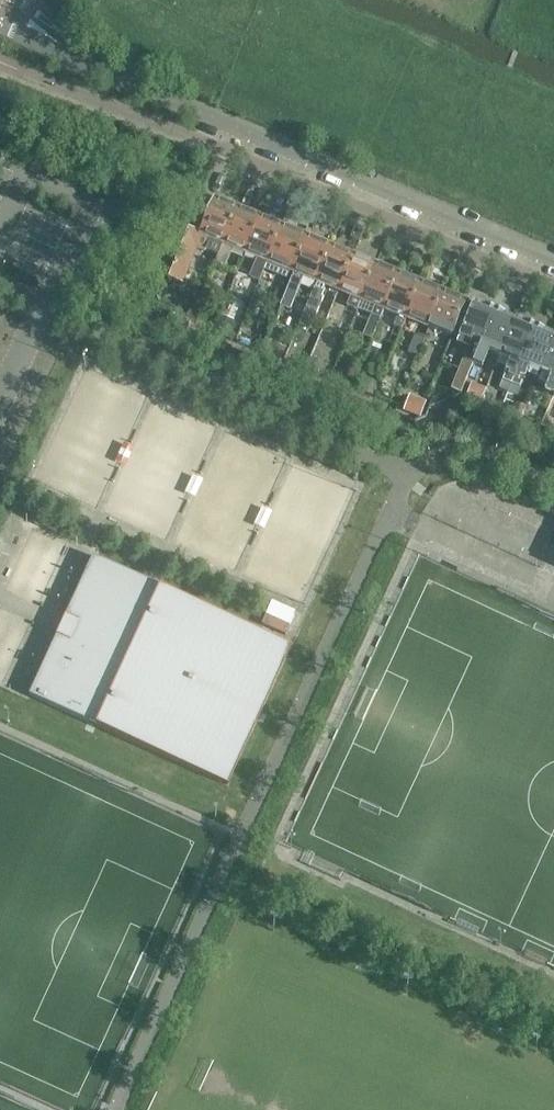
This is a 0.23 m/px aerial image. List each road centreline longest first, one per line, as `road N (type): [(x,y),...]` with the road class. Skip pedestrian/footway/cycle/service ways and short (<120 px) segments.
road 1 (residential): [(553,258),(125,79),(0,7)]

